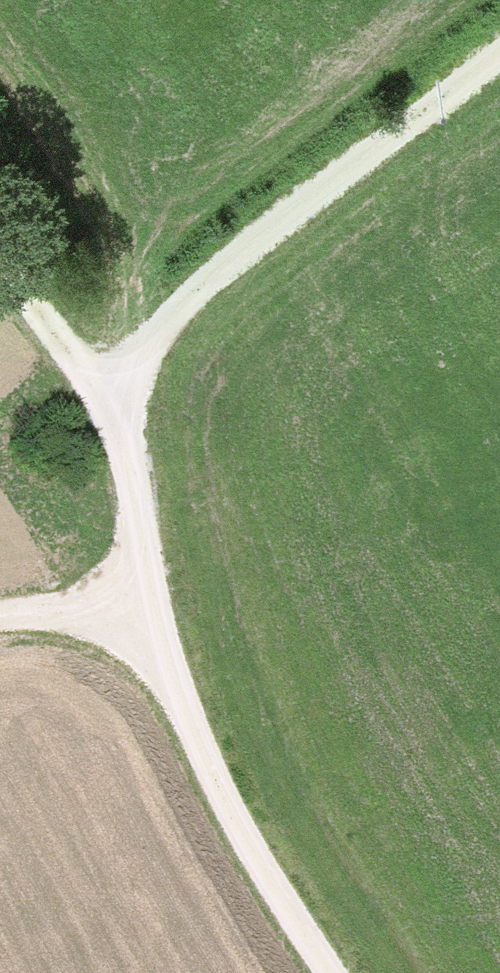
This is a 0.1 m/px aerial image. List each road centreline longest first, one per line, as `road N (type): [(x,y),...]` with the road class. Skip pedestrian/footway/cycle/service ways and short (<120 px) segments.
road 1 (track): [(108,403),(139,555),(190,735),(242,866),(313,972)]
road 2 (track): [(499,56),(363,157),(165,322),(108,403)]
road 3 (track): [(190,735),(122,658),(64,627),(0,616)]
road 4 (track): [(108,403),(0,271)]

